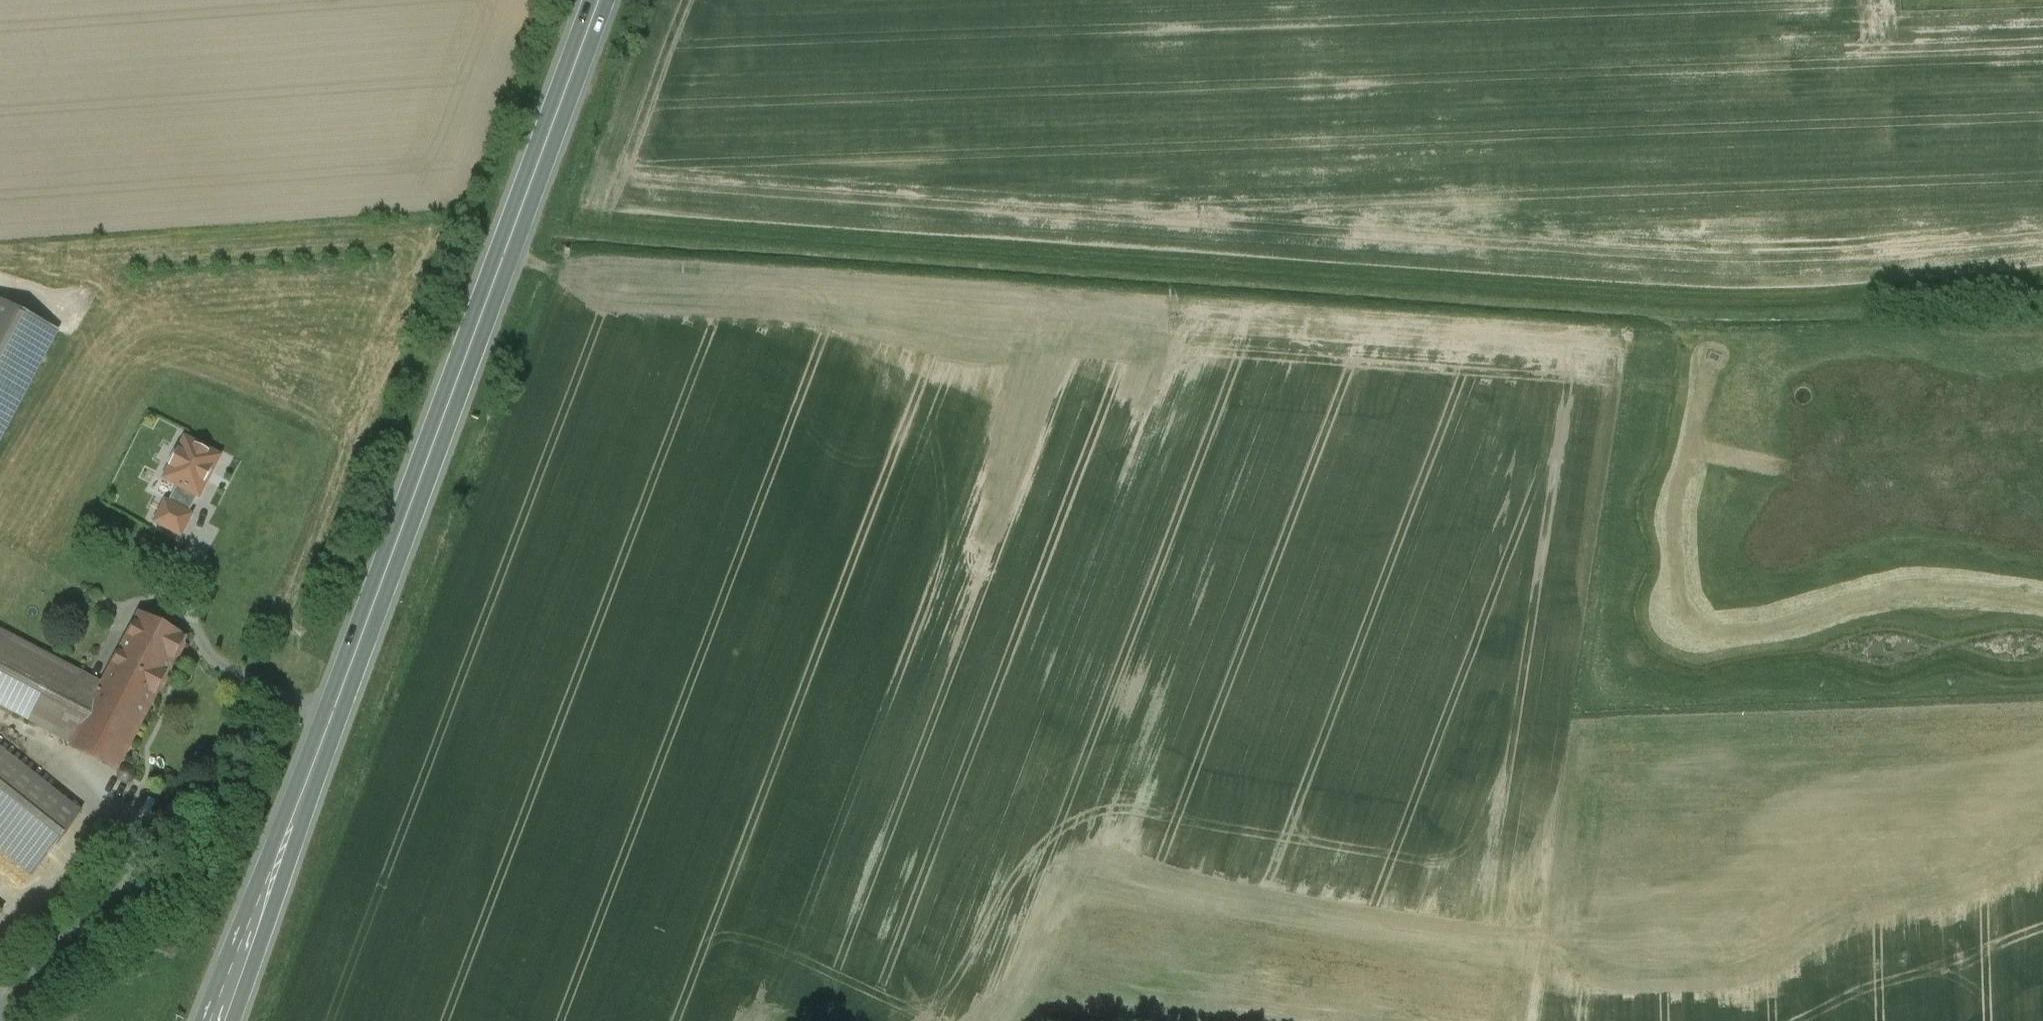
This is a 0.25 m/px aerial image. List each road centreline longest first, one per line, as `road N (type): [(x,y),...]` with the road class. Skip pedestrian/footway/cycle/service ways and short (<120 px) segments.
road 1 (secondary): [(598,0),(220,1020)]

